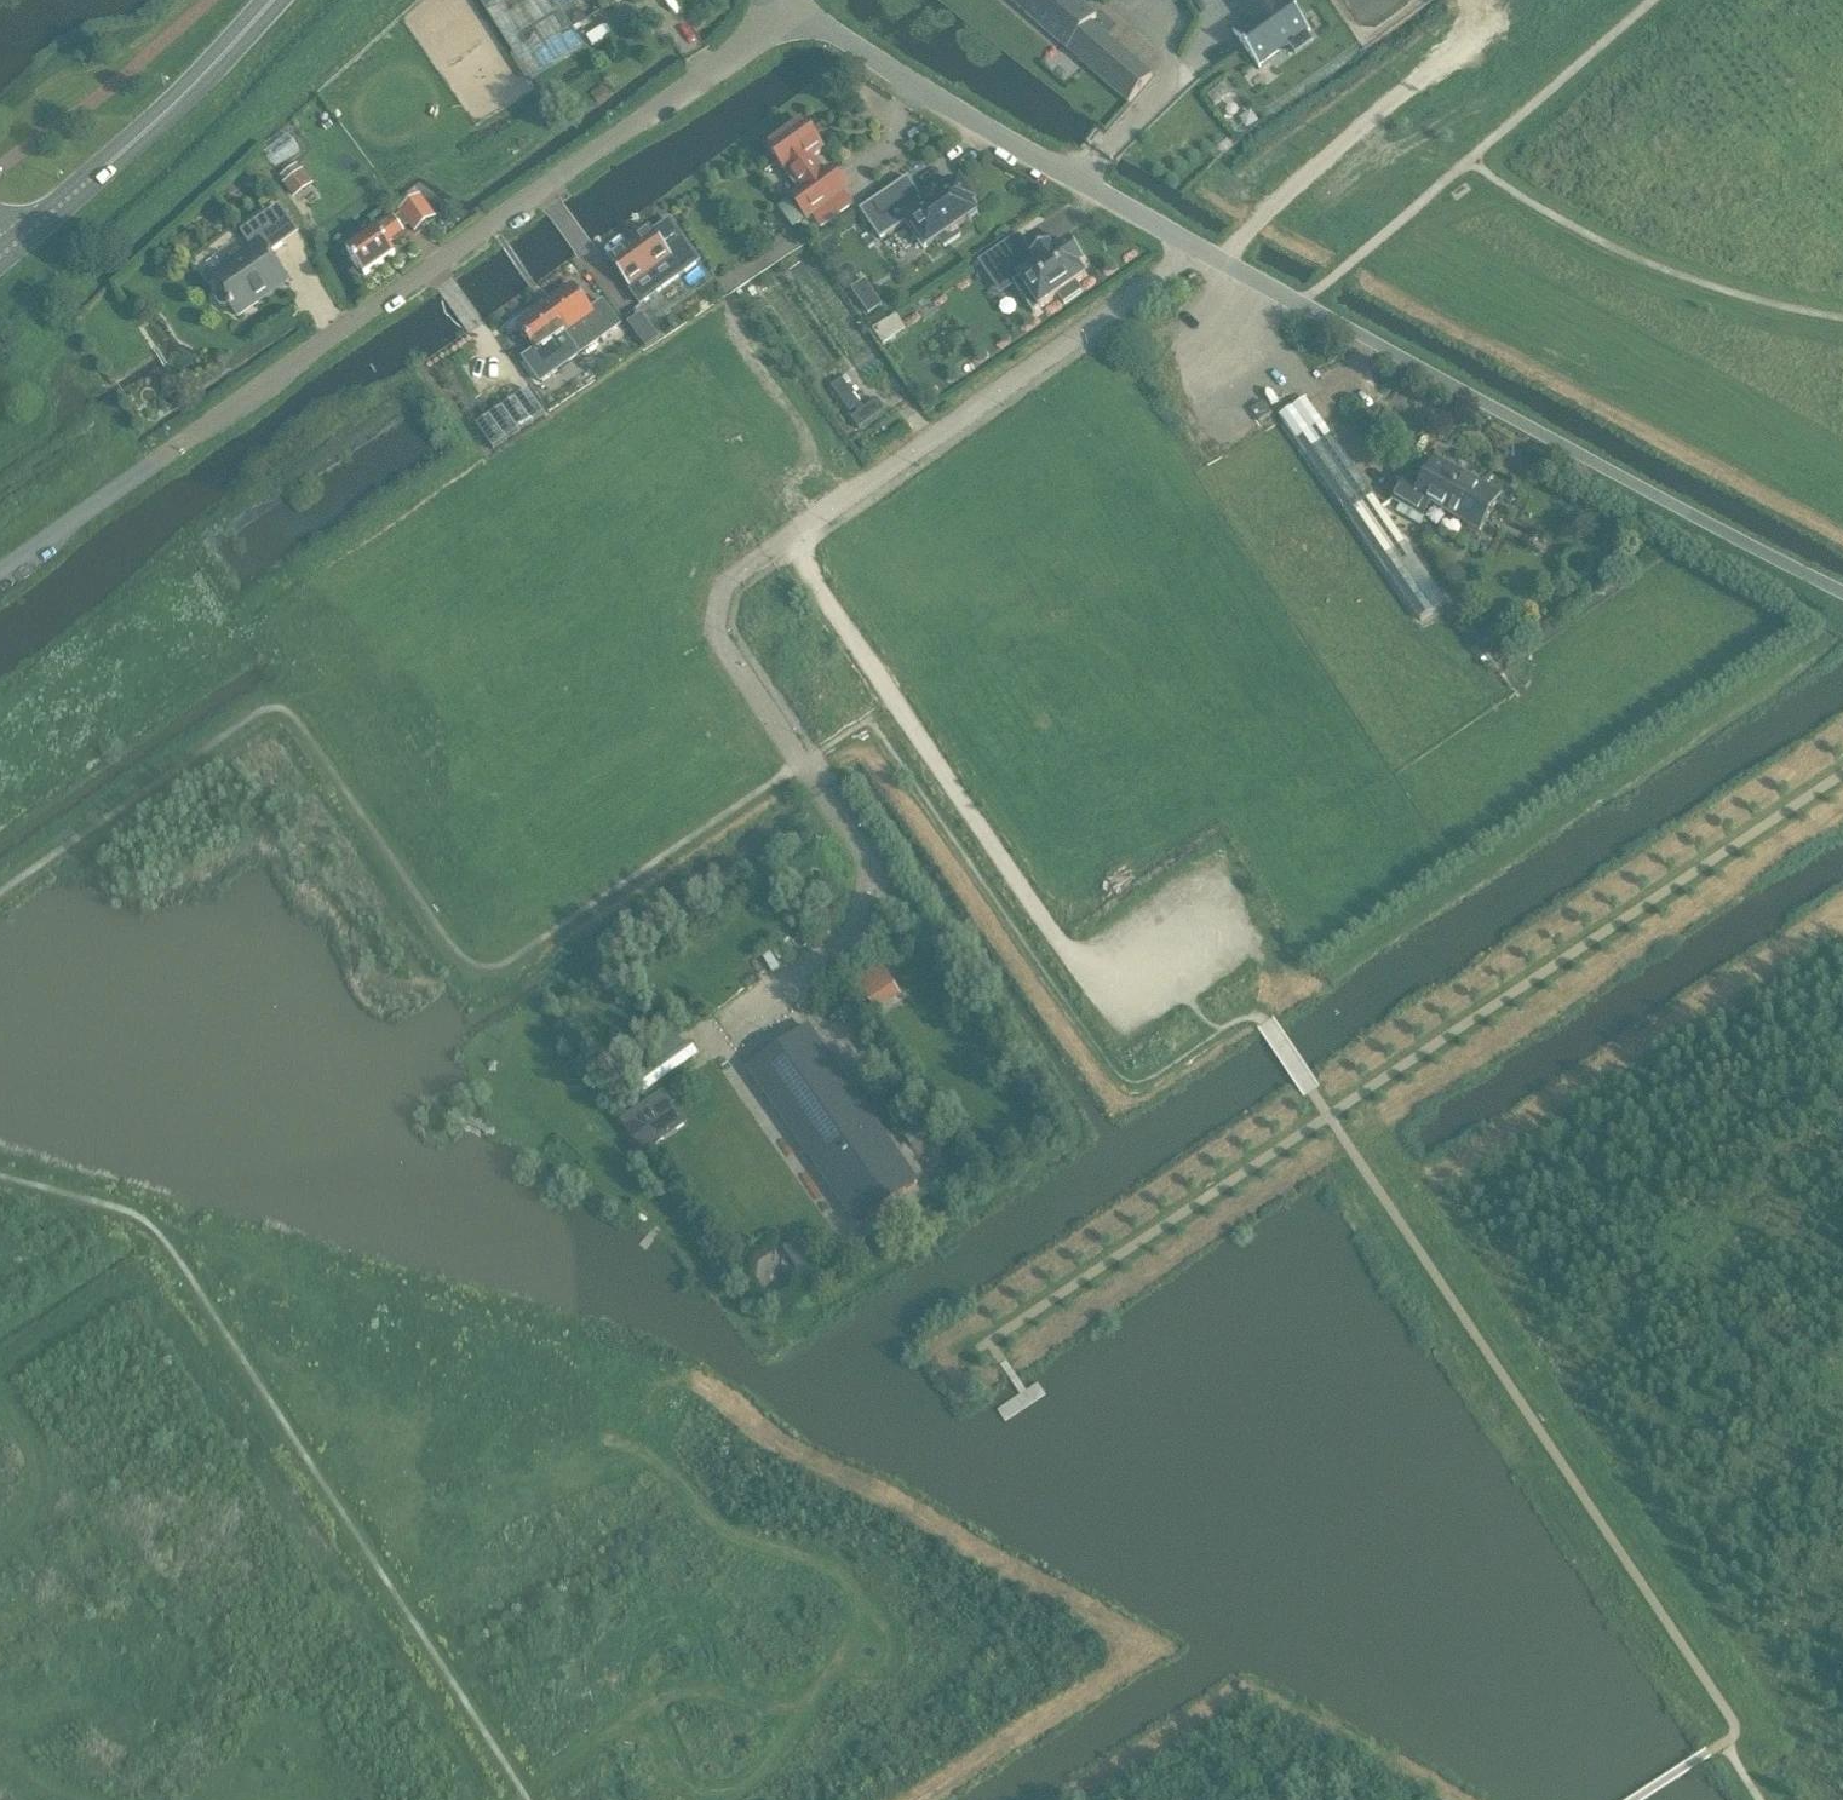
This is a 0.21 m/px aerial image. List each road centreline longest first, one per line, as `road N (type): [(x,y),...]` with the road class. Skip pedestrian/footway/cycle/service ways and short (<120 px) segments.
road 1 (residential): [(1842,599),(1190,245),(777,5)]
road 2 (residential): [(0,570),(737,52),(777,5)]
road 3 (secondary): [(17,252),(160,129),(285,0)]

